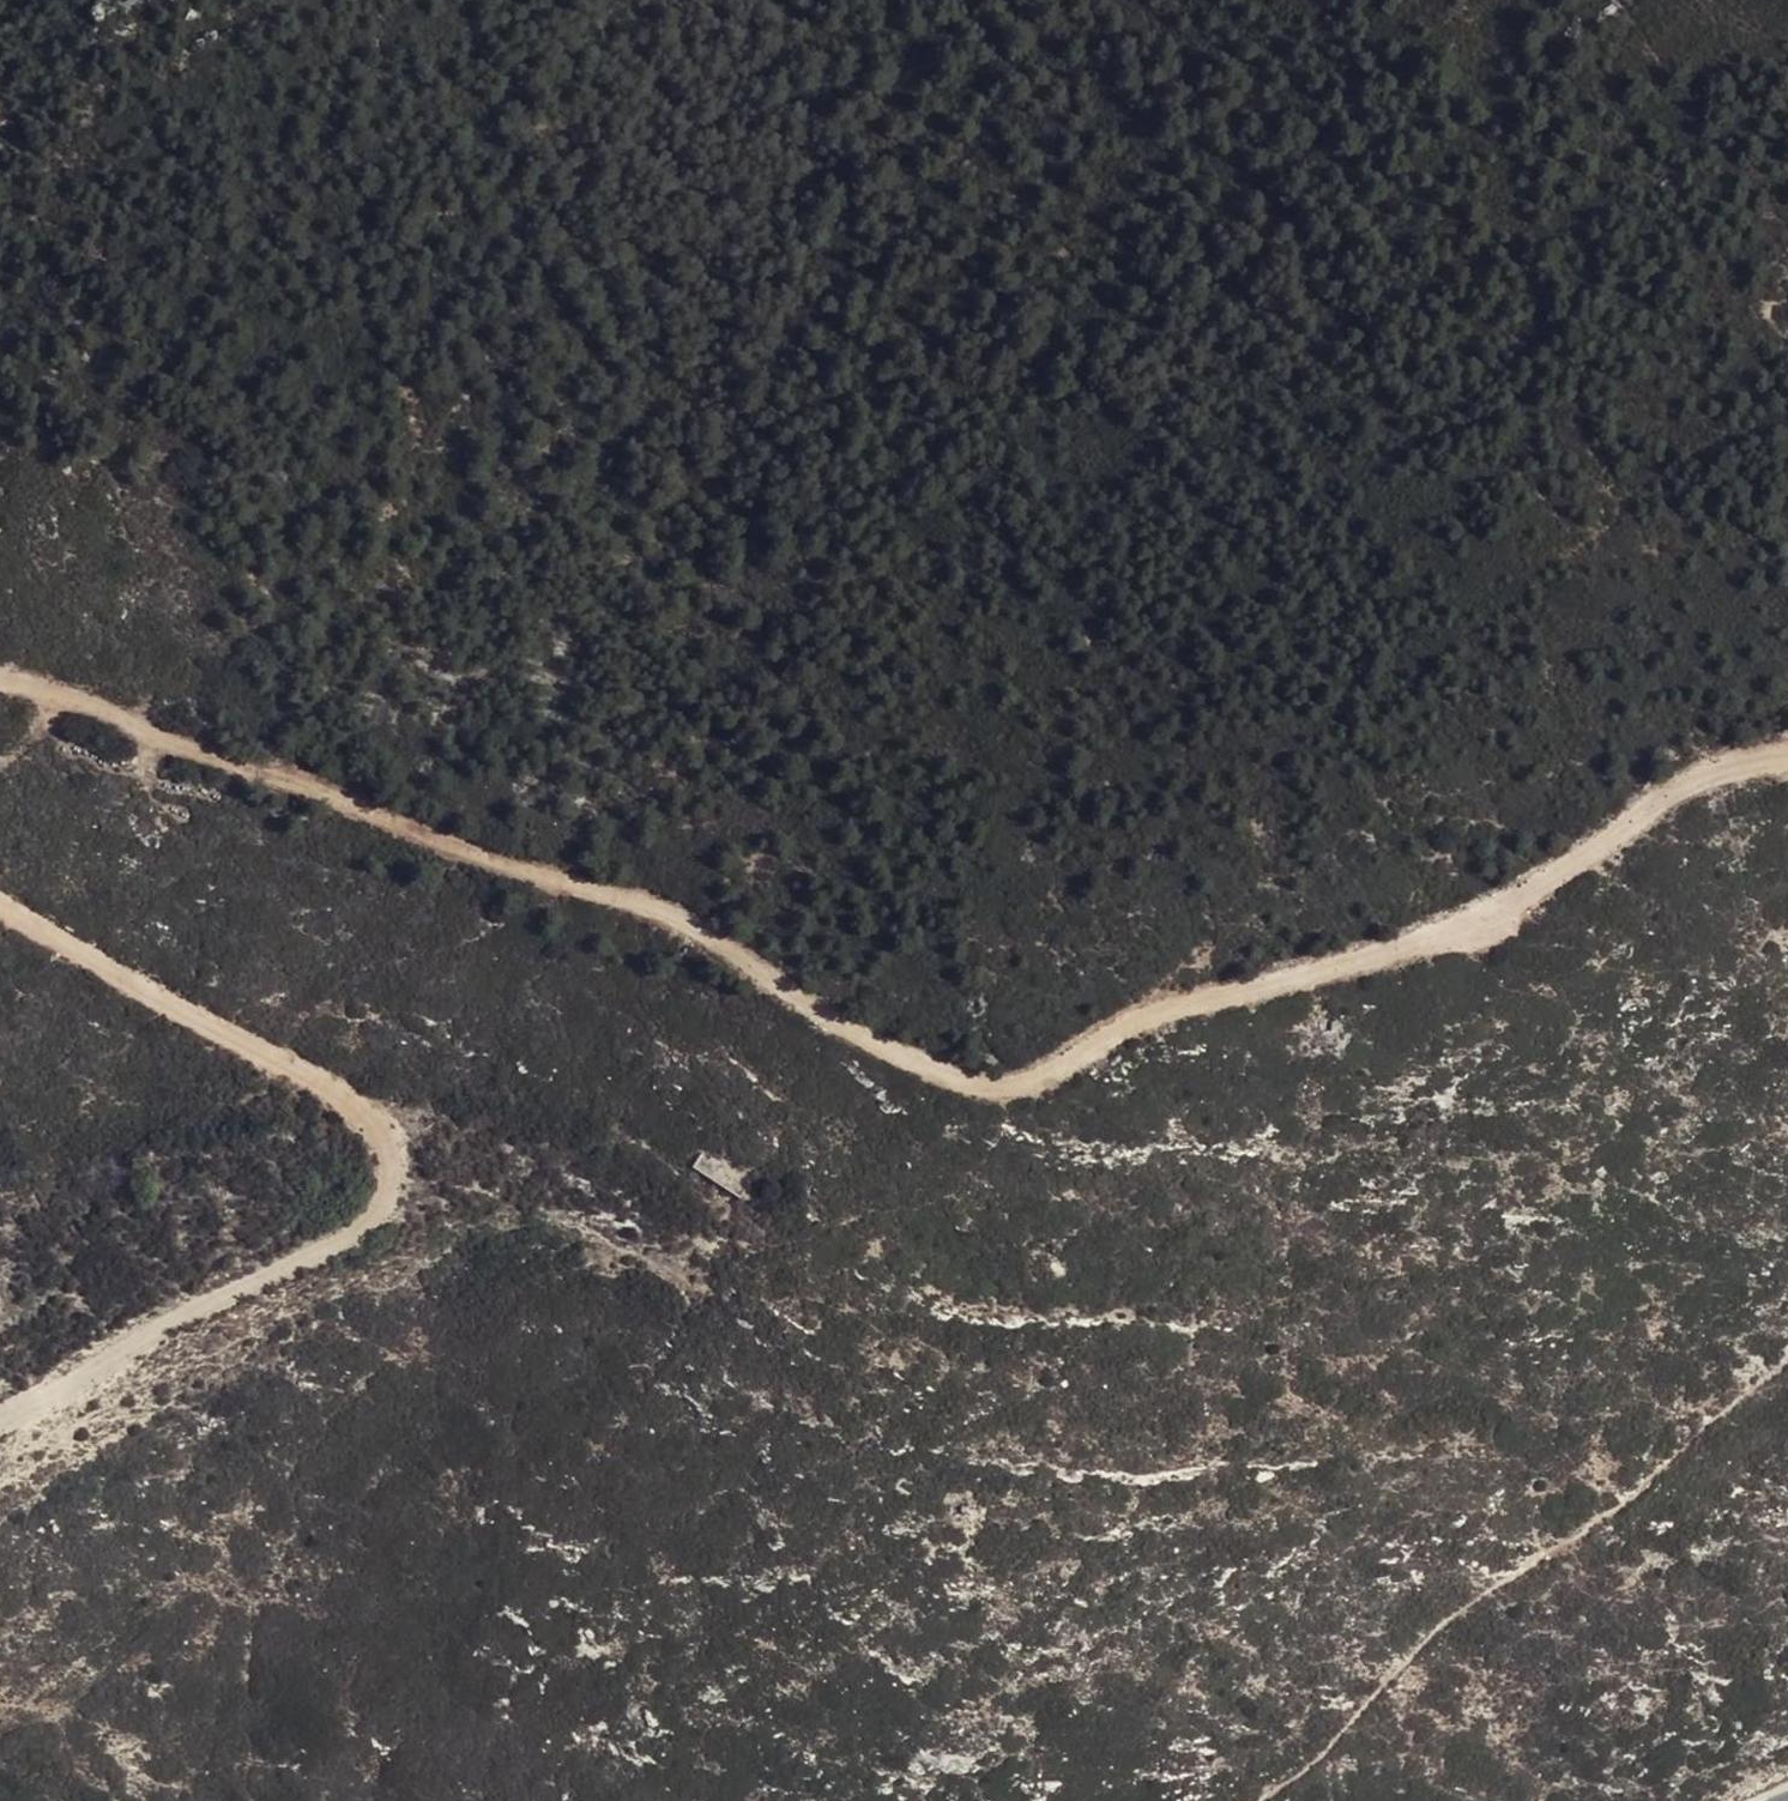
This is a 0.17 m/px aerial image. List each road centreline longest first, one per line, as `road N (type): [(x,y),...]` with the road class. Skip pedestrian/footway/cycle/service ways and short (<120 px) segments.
road 1 (track): [(1787,769),(1702,781),(1553,880),(1385,955),(1182,1007),(1036,1083),(976,1089),(797,1004),(684,922),(531,878),(24,690),(0,690)]
road 2 (track): [(0,902),(194,1023),(309,1070),(392,1148),(392,1196),(368,1232),(295,1273),(162,1323),(57,1400),(0,1426)]

